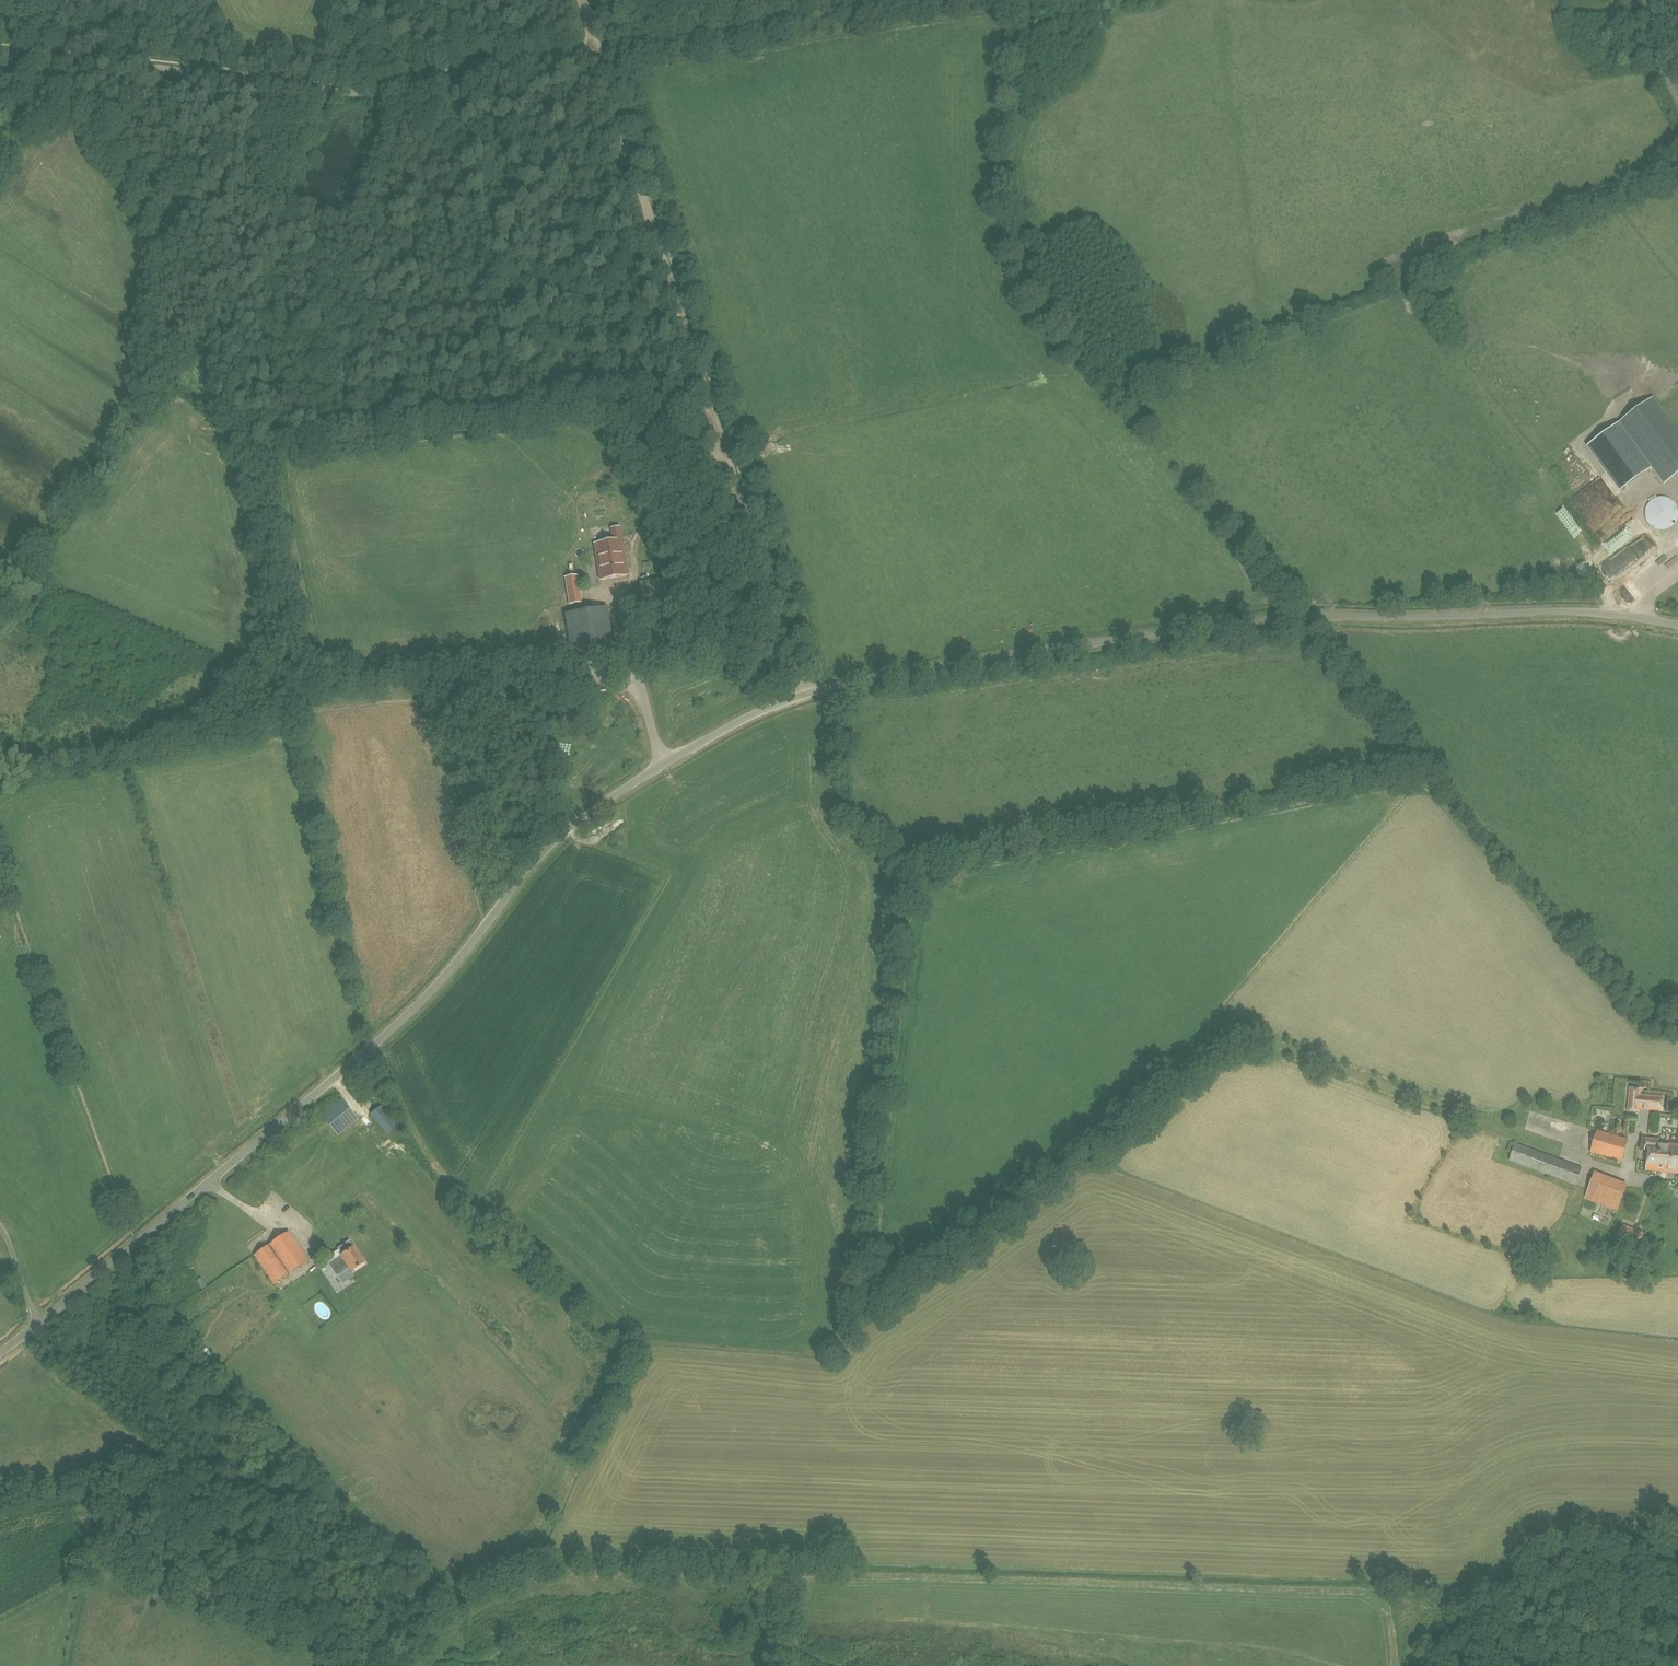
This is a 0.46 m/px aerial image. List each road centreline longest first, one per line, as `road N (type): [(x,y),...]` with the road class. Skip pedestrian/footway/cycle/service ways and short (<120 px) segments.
road 1 (unclassified): [(0,1353),(410,1014),(574,822),(731,725),(803,694)]
road 2 (unclassified): [(803,694),(940,666),(1302,617),(1599,614),(1677,627)]
road 3 (unclassified): [(803,694),(597,53)]
road 4 (unclassified): [(597,53),(327,92),(0,49)]
road 5 (track): [(1229,1029),(1515,1131),(1522,1112)]
road 6 (tertiary): [(1428,1665),(1477,1629),(1677,1556)]
road 7 (track): [(718,428),(629,544),(628,593),(587,599)]
road 8 (track): [(1065,1159),(1229,1029)]

